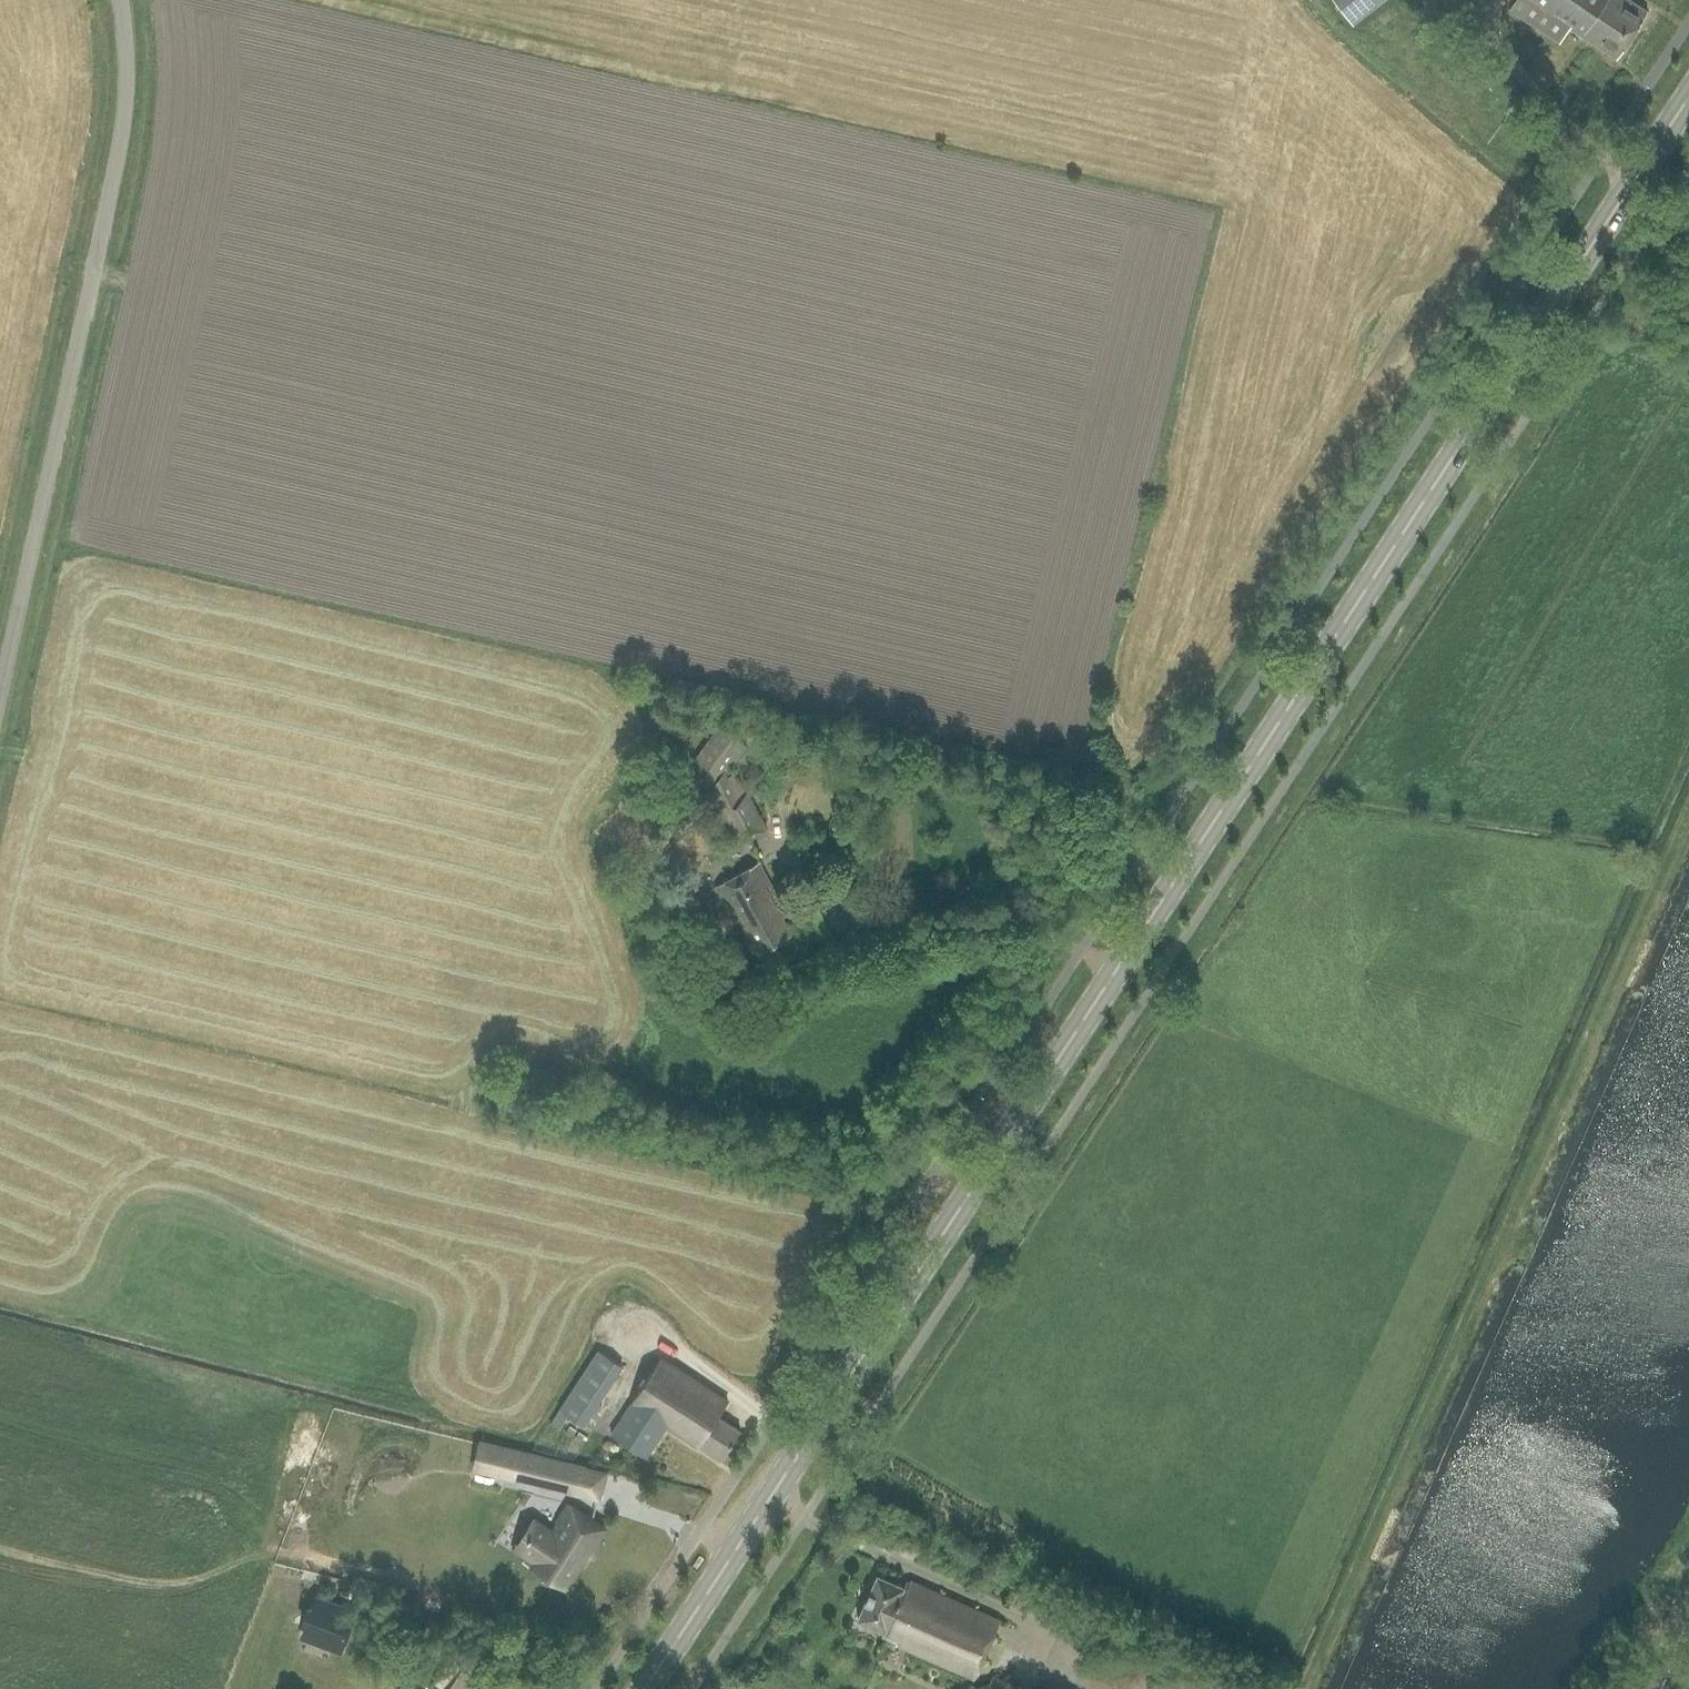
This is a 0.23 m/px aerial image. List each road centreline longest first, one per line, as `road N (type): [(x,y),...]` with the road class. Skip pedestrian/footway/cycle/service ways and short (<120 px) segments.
road 1 (secondary): [(646,1688),(1688,102)]
road 2 (unclassified): [(0,690),(113,178),(129,76),(120,0)]

